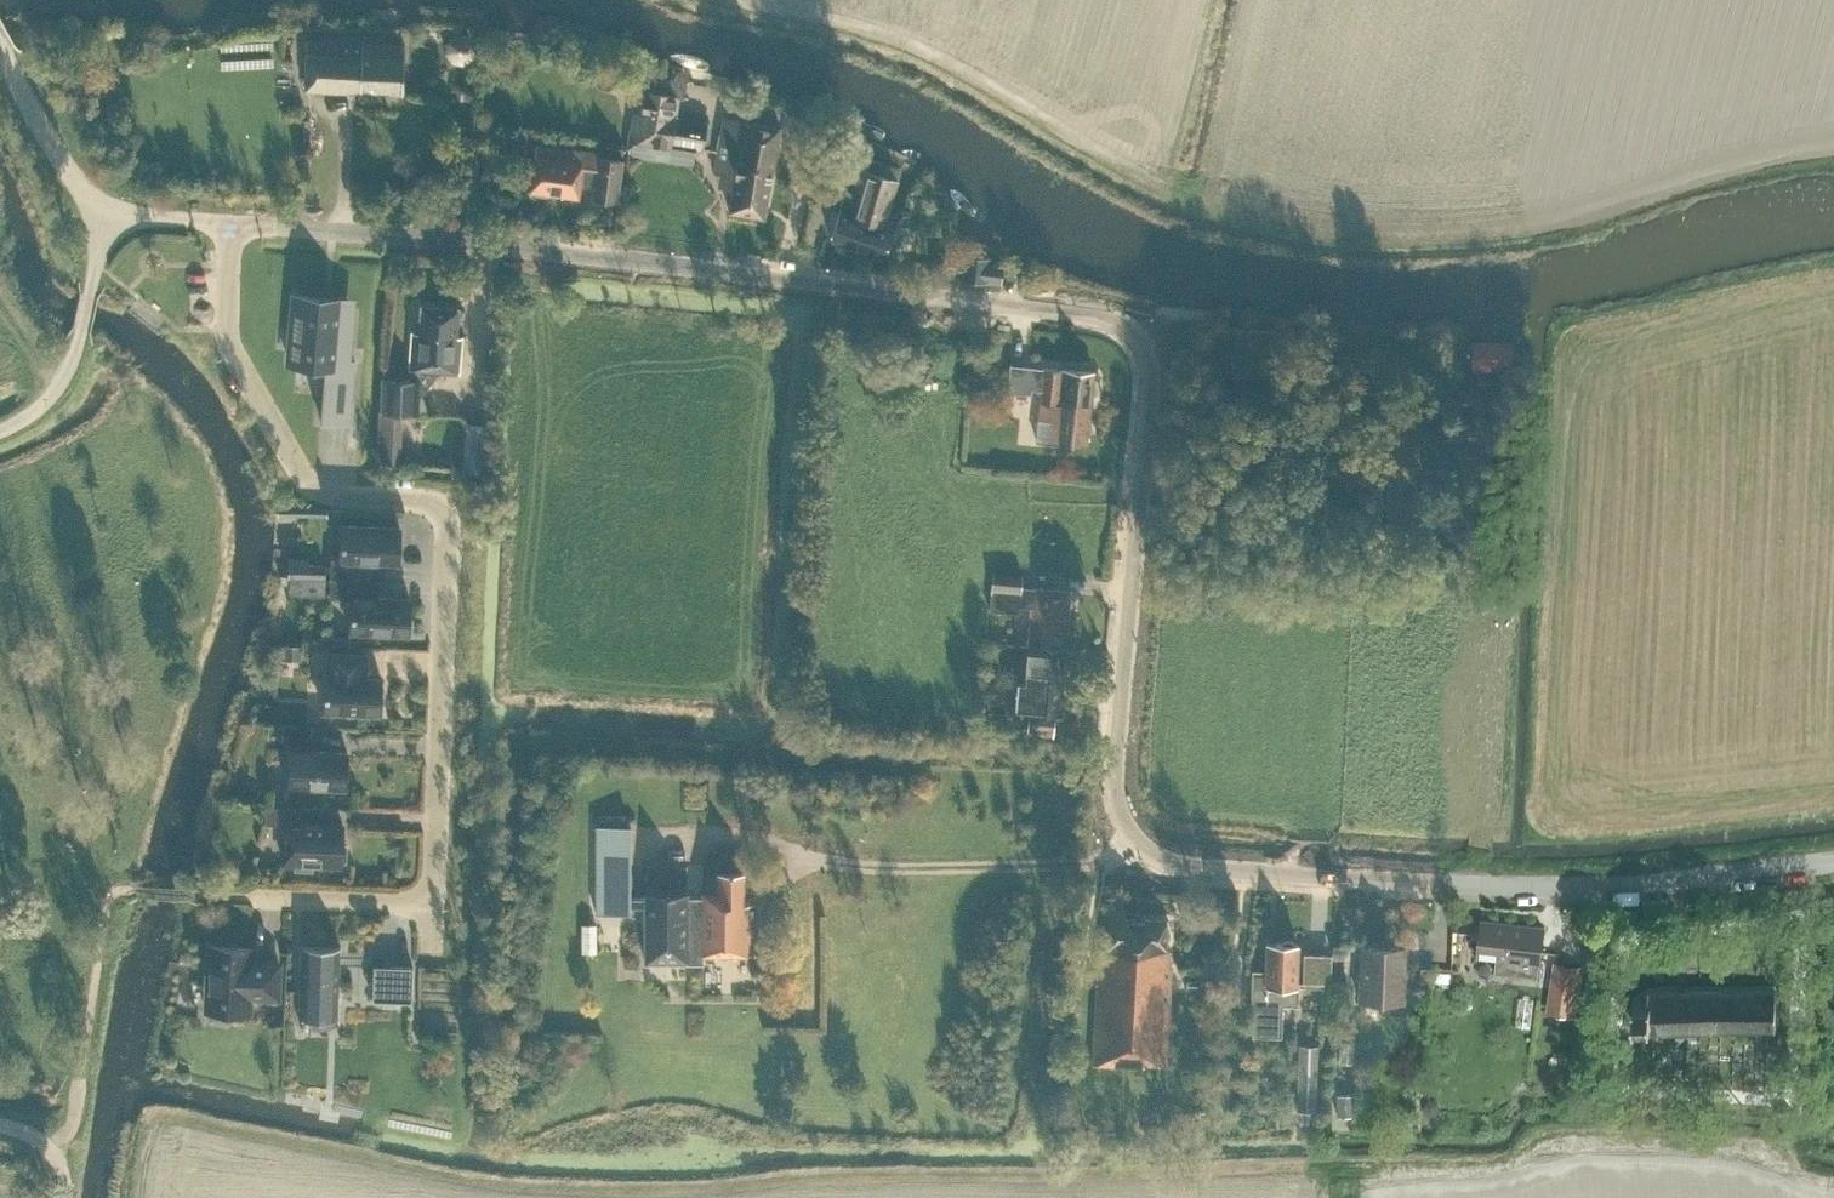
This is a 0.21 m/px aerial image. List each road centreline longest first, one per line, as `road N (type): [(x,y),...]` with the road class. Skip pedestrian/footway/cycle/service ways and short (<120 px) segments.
road 1 (tertiary): [(1833,863),(1508,888),(1168,862),(1135,839),(1113,797),(1147,391),(1144,349),(1124,327),(1092,316),(631,257),(229,221)]
road 2 (residential): [(229,221),(231,344),(296,466),(331,494),(415,498),(444,515),(432,902)]
road 3 (unclassified): [(0,428),(44,402),(72,356),(106,206)]
road 4 (tertiary): [(106,206),(69,172),(0,50)]
road 5 (residential): [(432,902),(259,896)]
road 6 (track): [(1101,860),(1079,985)]
road 7 (tertiary): [(229,221),(106,206)]

